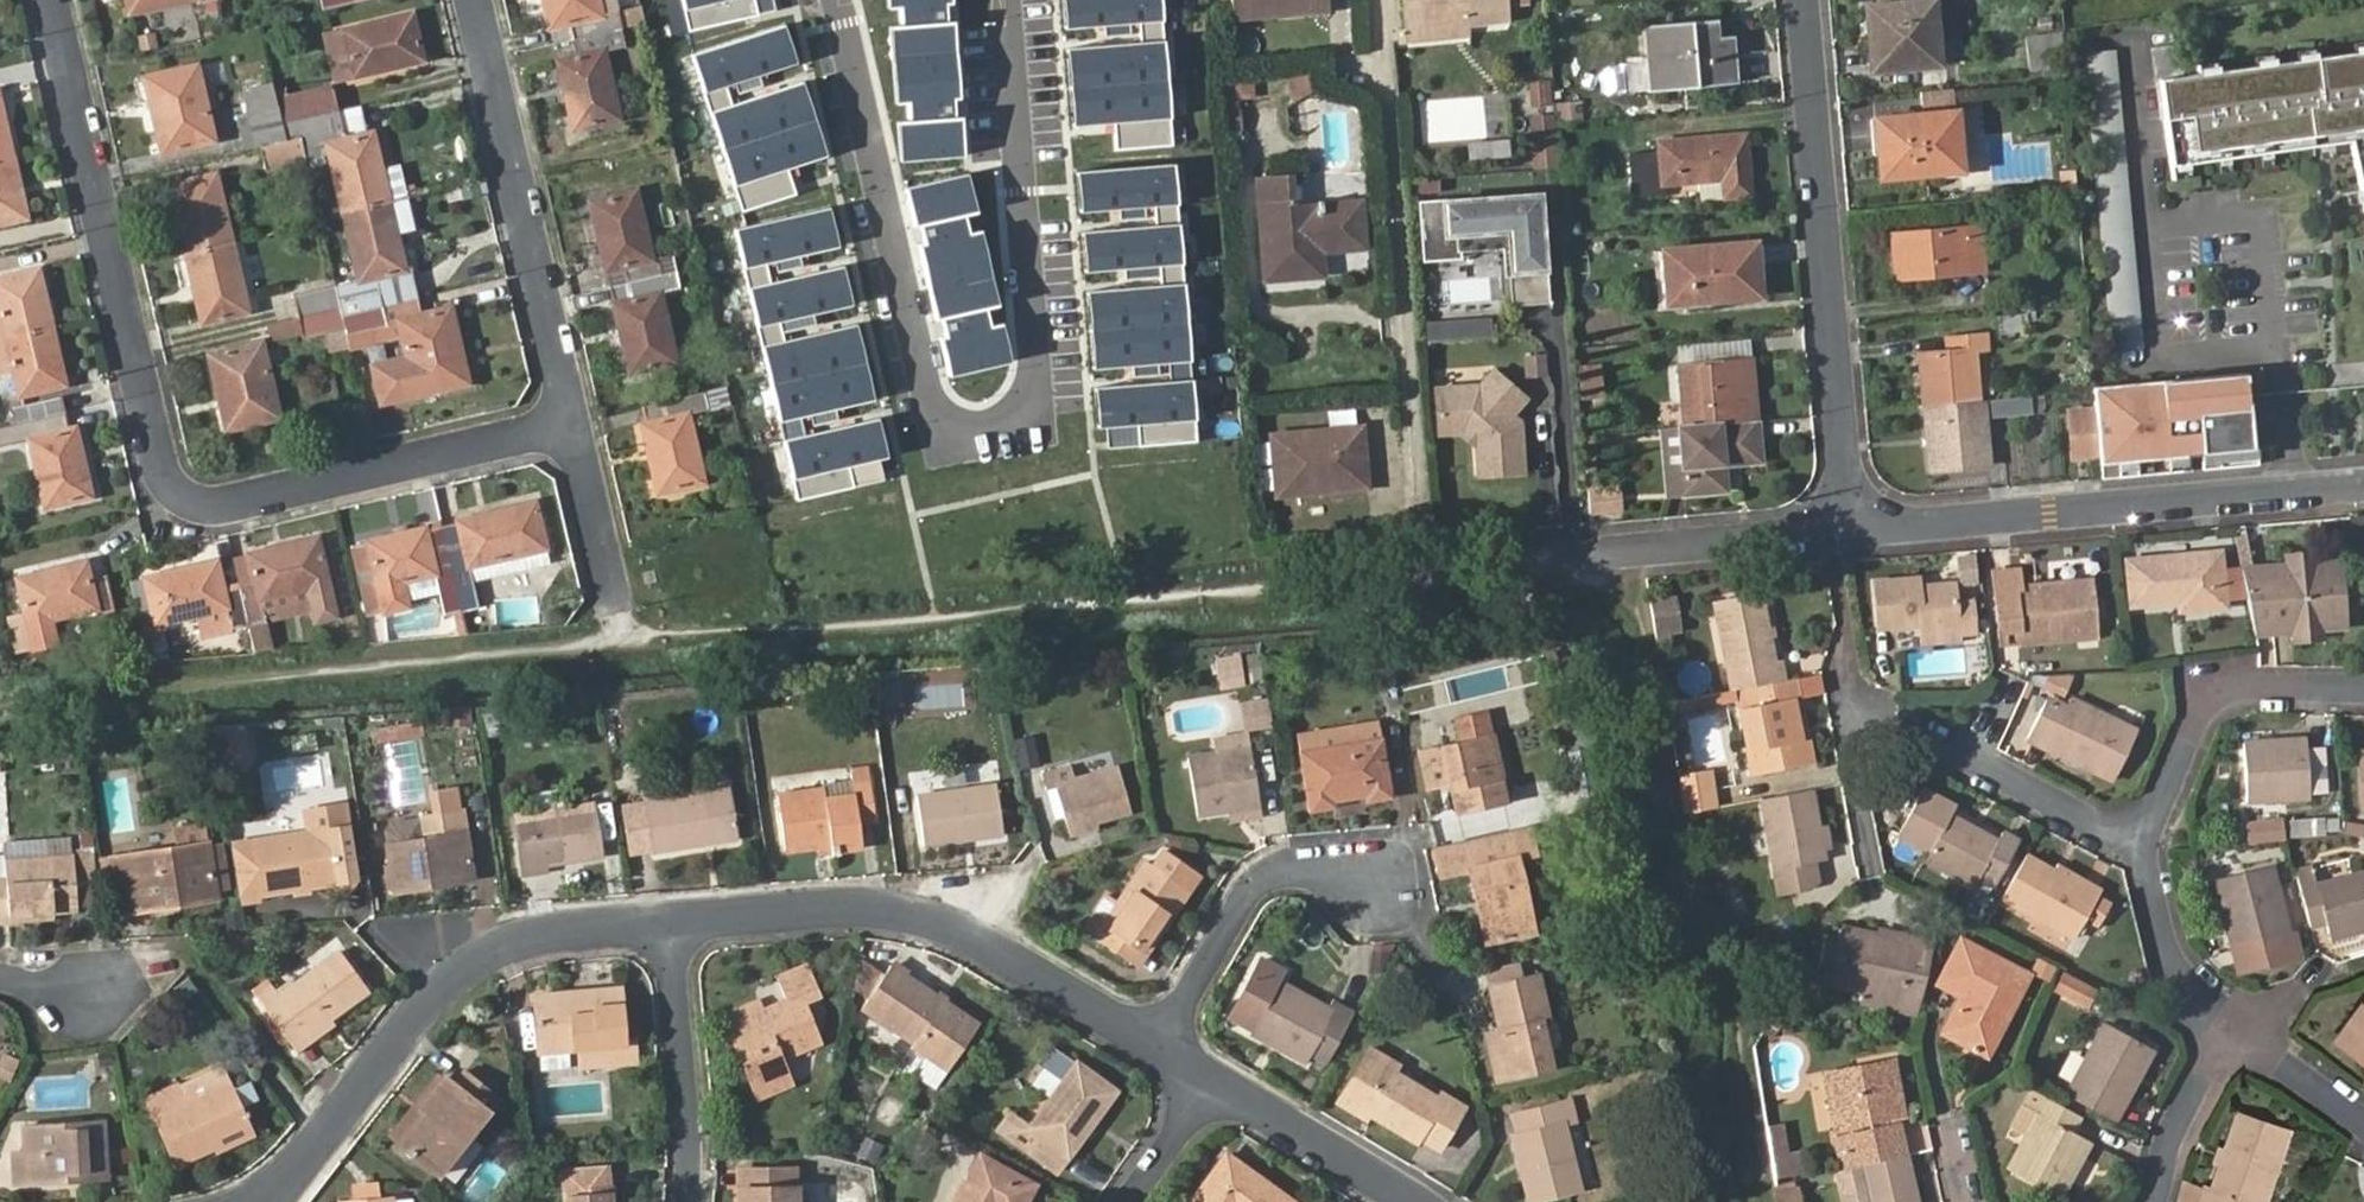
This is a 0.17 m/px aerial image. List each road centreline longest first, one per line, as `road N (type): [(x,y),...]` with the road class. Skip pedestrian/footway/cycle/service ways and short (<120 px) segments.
road 1 (residential): [(836,0),(932,407),(949,436),(974,439),(1015,432),(1035,401),(1005,0)]
road 2 (residential): [(576,421),(206,509),(167,488),(54,0)]
road 3 (residential): [(1847,522),(1801,0)]
road 4 (residential): [(1162,1043),(970,934),(878,910),(672,931)]
road 5 (residential): [(672,931),(505,943),(430,1000),(265,1201)]
road 6 (residential): [(2363,485),(1847,522)]
road 7 (residential): [(472,0),(576,421)]
road 8 (residential): [(2144,836),(1845,709)]
road 9 (residential): [(2363,691),(2239,688),(2194,715),(2144,836)]
road 10 (residential): [(1162,1043),(1264,876),(1308,867),(1370,883)]
road 11 (residential): [(1847,522),(1552,558)]
road 12 (residential): [(672,931),(694,1130),(682,1201)]
road 13 (residential): [(1409,1201),(1205,1080)]
road 14 (residential): [(576,421),(629,642)]
road 15 (residential): [(2144,836),(2164,959),(2231,1031)]
road 16 (residential): [(2231,1031),(2170,1140),(2155,1201)]
road 17 (residential): [(2231,1031),(2363,1125)]
road 18 (residential): [(1845,709),(1868,864)]
road 19 (residential): [(1205,1080),(1129,1201)]

